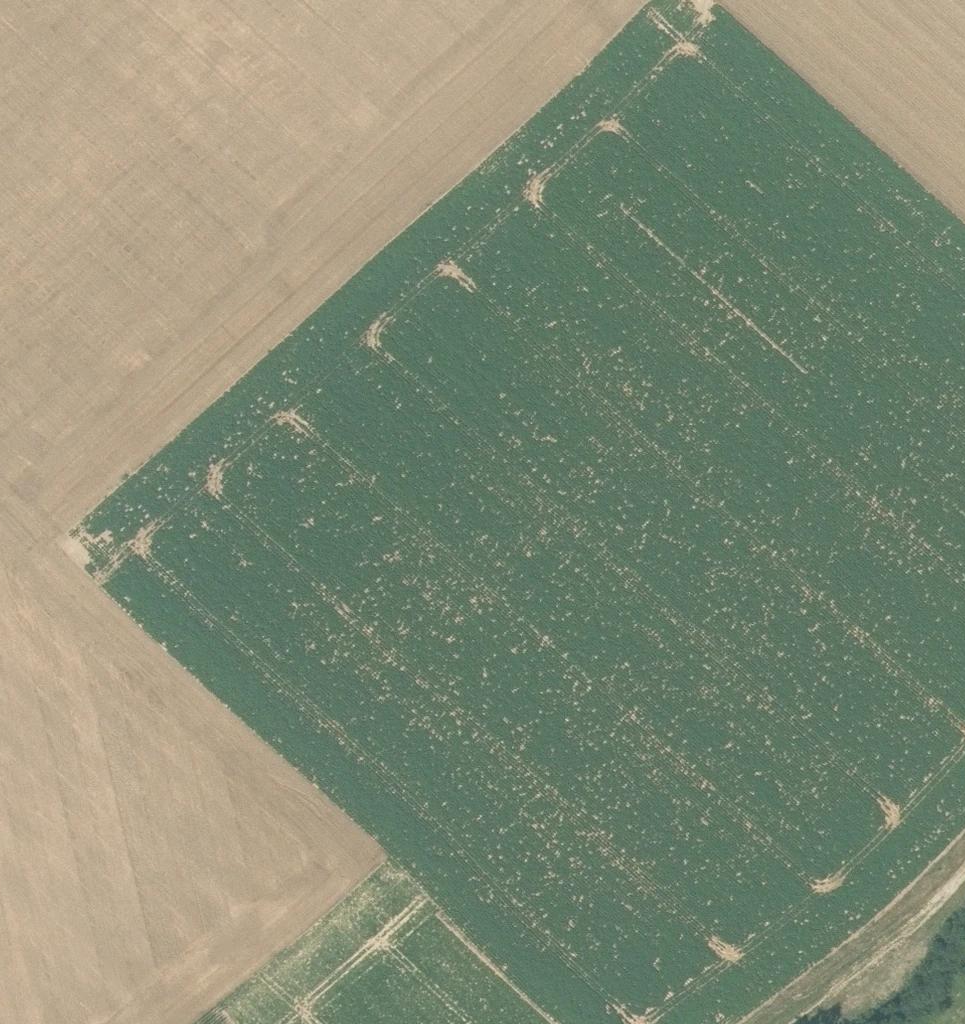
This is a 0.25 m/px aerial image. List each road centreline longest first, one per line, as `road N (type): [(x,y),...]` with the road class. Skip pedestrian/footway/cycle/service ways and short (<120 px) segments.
road 1 (track): [(964,872),(874,963),(799,1023)]

